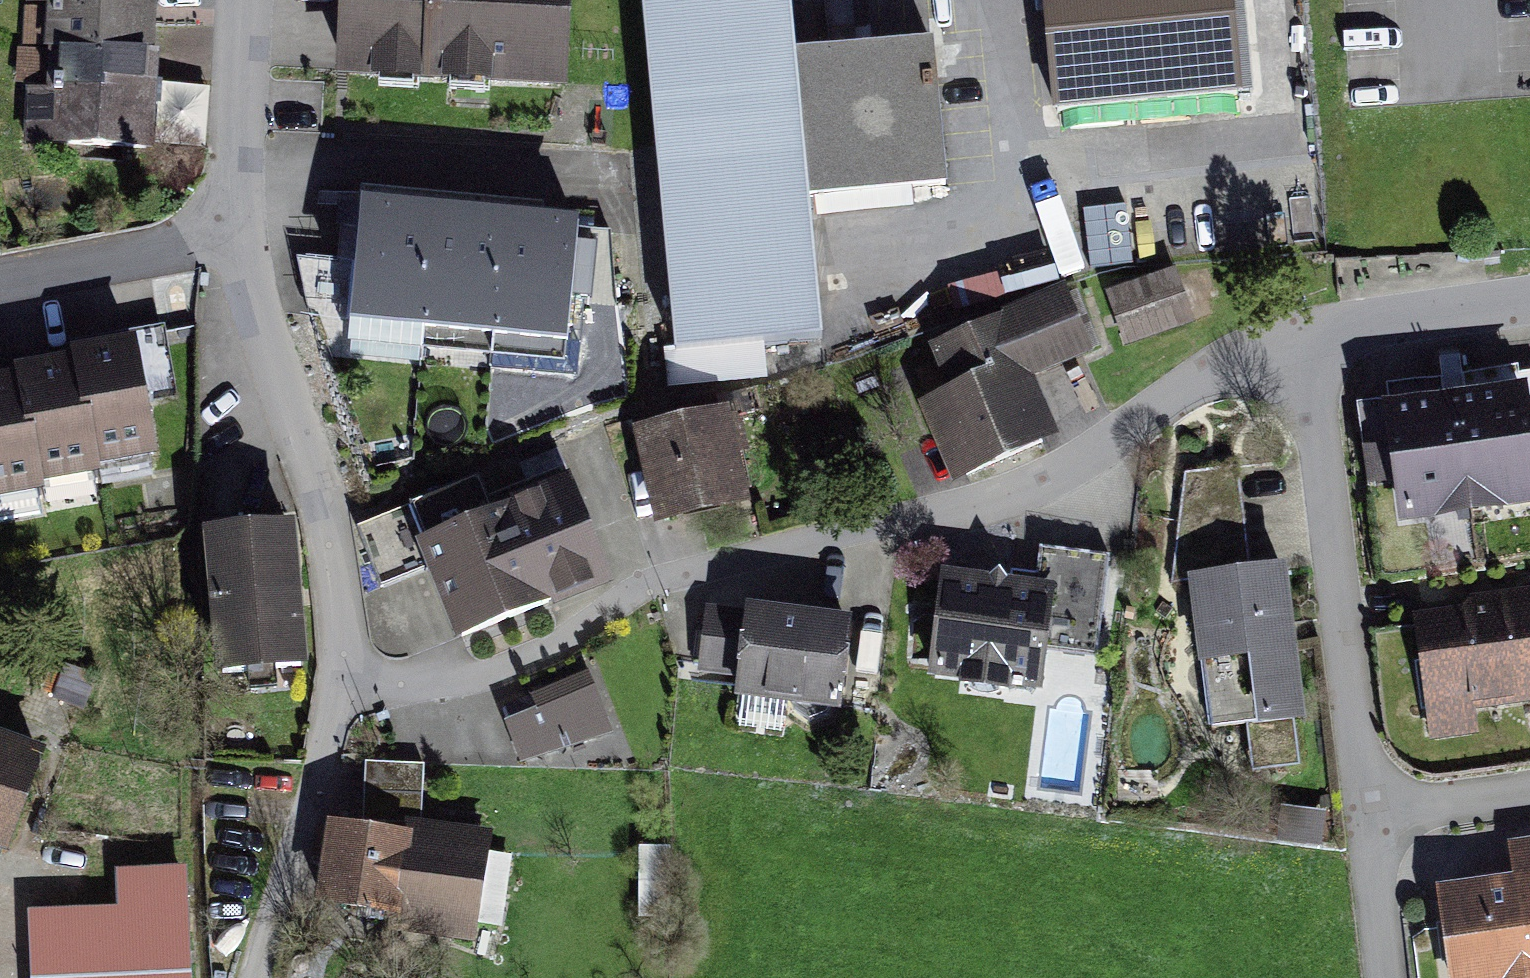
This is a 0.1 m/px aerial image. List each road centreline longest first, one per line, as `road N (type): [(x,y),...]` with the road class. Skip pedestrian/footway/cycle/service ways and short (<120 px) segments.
road 1 (residential): [(1310,341),(961,521),(673,585),(499,677),(356,690)]
road 2 (residential): [(1310,341),(1377,819)]
road 3 (residential): [(242,237),(322,496),(356,690)]
road 4 (residential): [(242,237),(0,283)]
road 5 (residential): [(247,0),(242,237)]
road 6 (residential): [(1529,312),(1310,341)]
road 7 (residential): [(1377,819),(1394,977)]
road 8 (residential): [(1377,819),(1529,798)]
road 9 (residential): [(298,806),(356,690)]

